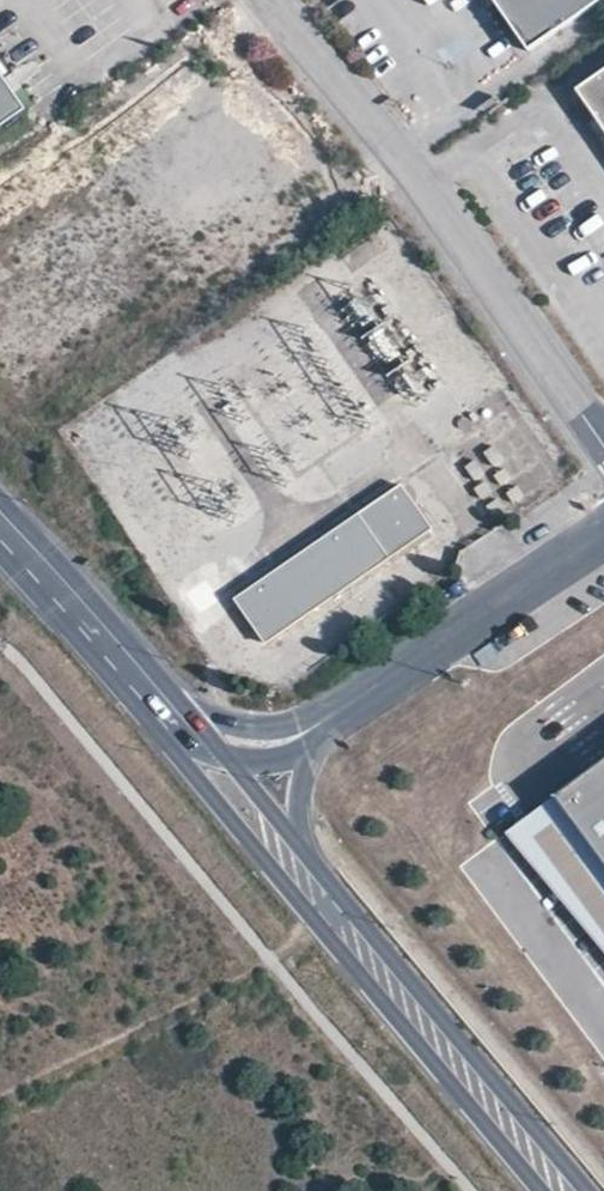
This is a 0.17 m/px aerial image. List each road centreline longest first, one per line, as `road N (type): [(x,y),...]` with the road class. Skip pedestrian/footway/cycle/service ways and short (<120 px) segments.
road 1 (tertiary): [(205,736),(197,773),(545,1190)]
road 2 (unclassified): [(603,437),(418,183),(268,0)]
road 3 (tertiary): [(592,1190),(297,840)]
road 4 (unclassified): [(343,716),(603,533)]
road 5 (tertiary): [(178,709),(0,507)]
road 6 (tertiary): [(343,716),(284,725),(178,709)]

